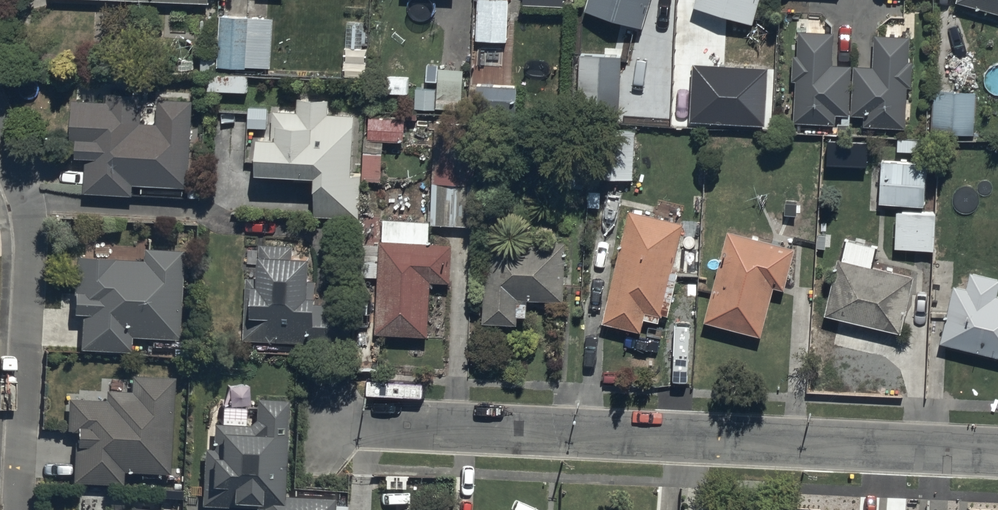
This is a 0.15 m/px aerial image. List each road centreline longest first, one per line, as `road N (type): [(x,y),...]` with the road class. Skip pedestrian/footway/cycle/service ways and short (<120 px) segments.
road 1 (residential): [(997,454),(339,425)]
road 2 (residential): [(0,148),(27,235),(17,509)]

